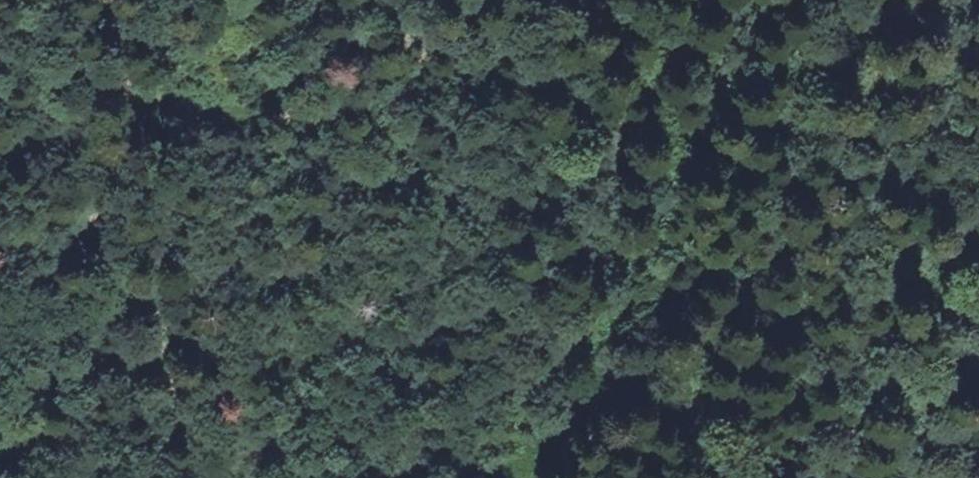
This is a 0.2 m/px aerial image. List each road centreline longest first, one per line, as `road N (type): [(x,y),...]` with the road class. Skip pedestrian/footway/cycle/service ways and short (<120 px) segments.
road 1 (track): [(978,67),(898,96),(801,171),(699,222),(661,259),(546,477)]

